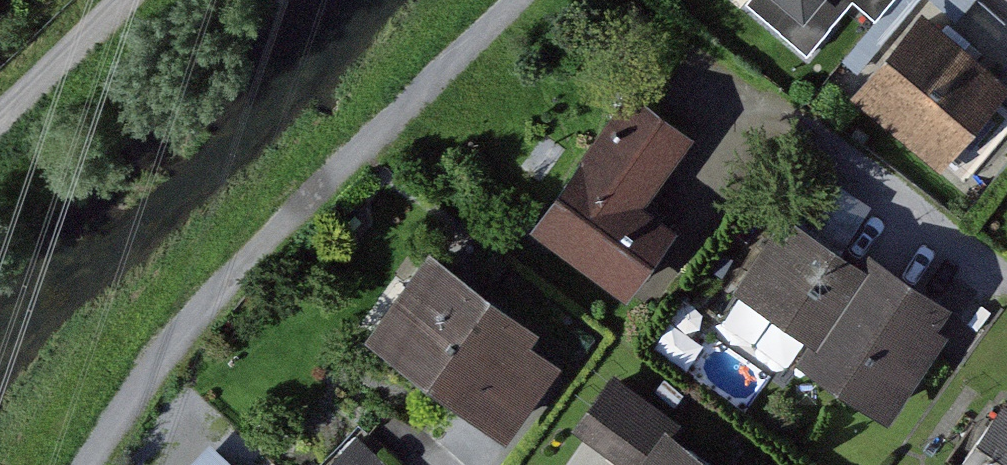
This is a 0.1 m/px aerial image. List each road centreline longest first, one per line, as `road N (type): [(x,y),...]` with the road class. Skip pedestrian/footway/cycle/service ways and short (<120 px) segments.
road 1 (track): [(521,0),(175,345),(97,464)]
road 2 (track): [(0,125),(124,0)]

